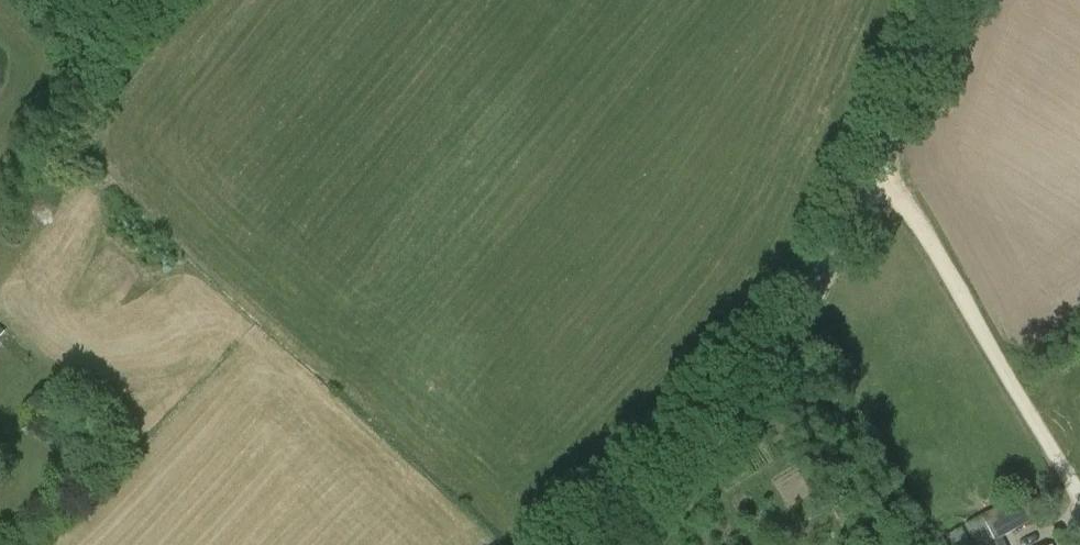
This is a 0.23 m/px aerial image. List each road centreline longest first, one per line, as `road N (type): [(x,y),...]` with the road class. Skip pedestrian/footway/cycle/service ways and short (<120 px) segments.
road 1 (unclassified): [(569,544),(791,325),(941,0)]
road 2 (track): [(1079,500),(888,182),(866,173)]

